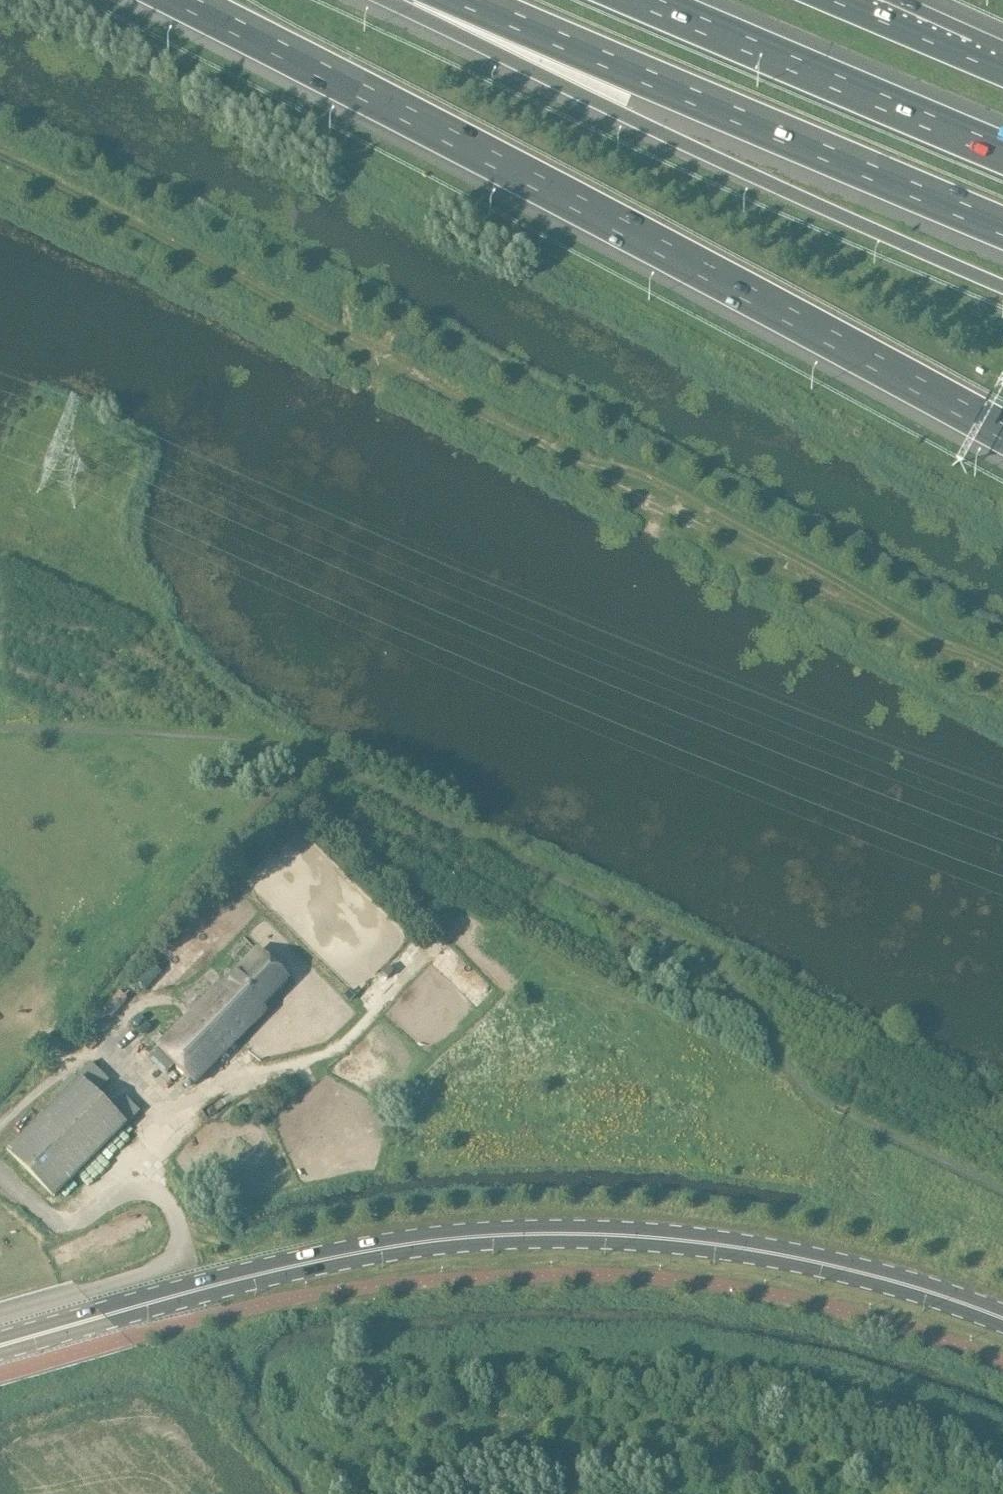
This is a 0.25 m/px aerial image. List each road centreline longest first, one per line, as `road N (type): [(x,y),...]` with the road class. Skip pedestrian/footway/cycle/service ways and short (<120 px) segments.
road 1 (track): [(1002,679),(0,148)]
road 2 (secondary): [(1002,1319),(771,1253),(612,1235),(495,1235),(262,1274),(0,1346)]
road 3 (motorway): [(182,0),(1002,434)]
road 4 (motorway): [(392,0),(785,191),(1002,286)]
road 5 (motorway): [(459,0),(1002,228)]
road 6 (unclassified): [(0,1174),(52,1224),(75,1225),(133,1191),(167,1204),(180,1228),(169,1267),(0,1316)]
road 7 (motorway): [(1002,150),(646,0)]
road 8 (motorway): [(1002,68),(846,0)]

